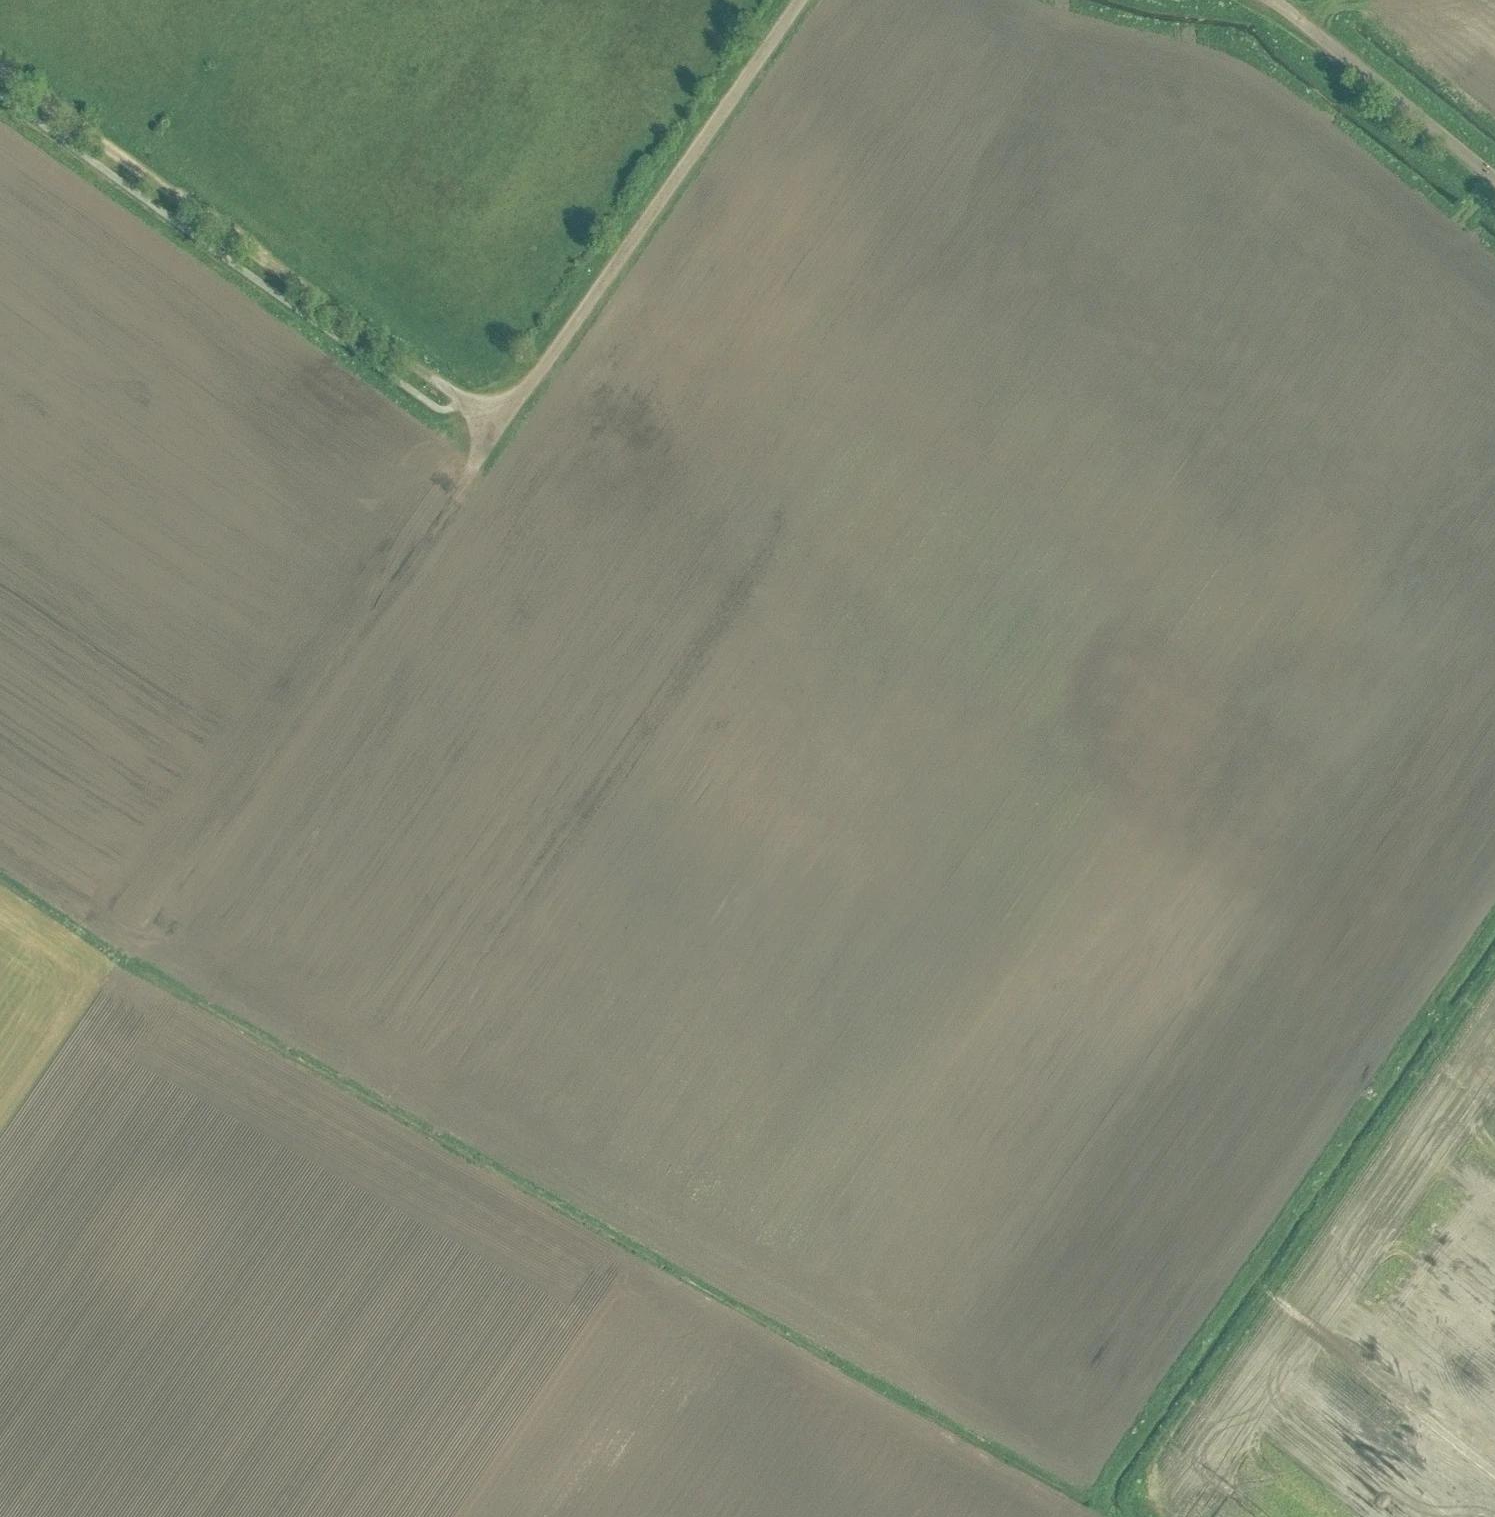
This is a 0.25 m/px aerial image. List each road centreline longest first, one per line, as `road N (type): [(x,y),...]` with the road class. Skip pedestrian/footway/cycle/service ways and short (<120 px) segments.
road 1 (track): [(0,70),(473,408)]
road 2 (unclassified): [(800,0),(500,425)]
road 3 (unclassified): [(1494,180),(1268,0)]

